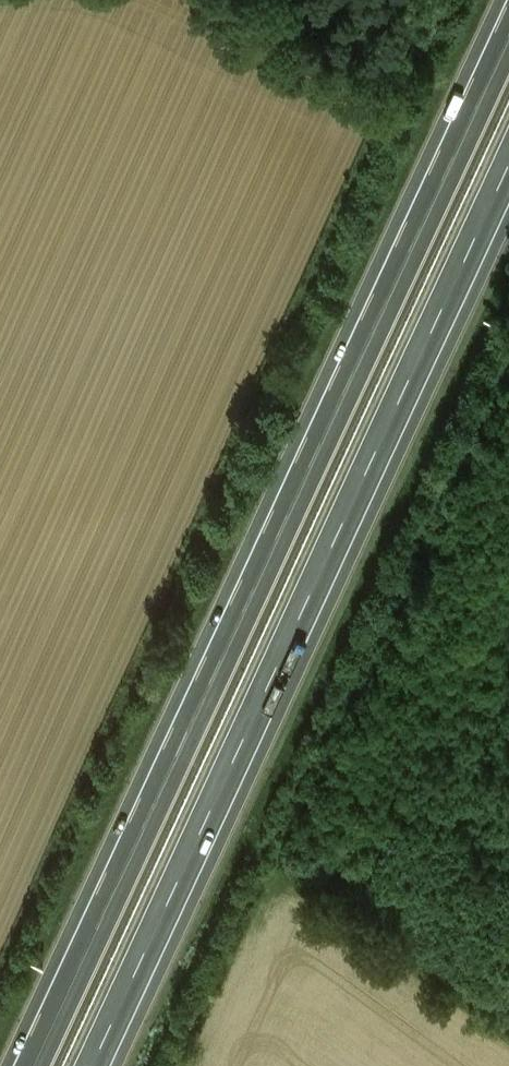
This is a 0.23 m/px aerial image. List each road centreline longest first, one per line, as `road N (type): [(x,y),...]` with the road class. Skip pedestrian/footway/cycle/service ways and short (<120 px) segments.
road 1 (motorway): [(508,47),(34,1065)]
road 2 (motorway): [(101,1065),(508,188)]

